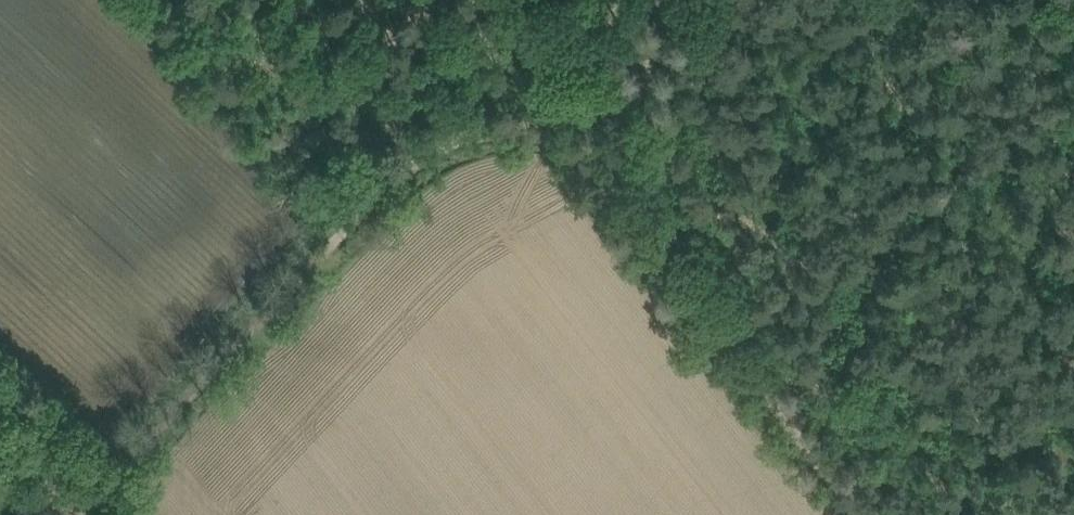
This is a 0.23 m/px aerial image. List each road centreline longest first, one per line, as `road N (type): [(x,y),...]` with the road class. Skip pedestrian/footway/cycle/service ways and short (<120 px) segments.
road 1 (track): [(652,0),(631,64),(473,129),(302,265),(76,504)]
road 2 (track): [(1073,455),(730,359),(535,104)]
road 3 (track): [(730,359),(856,514)]

